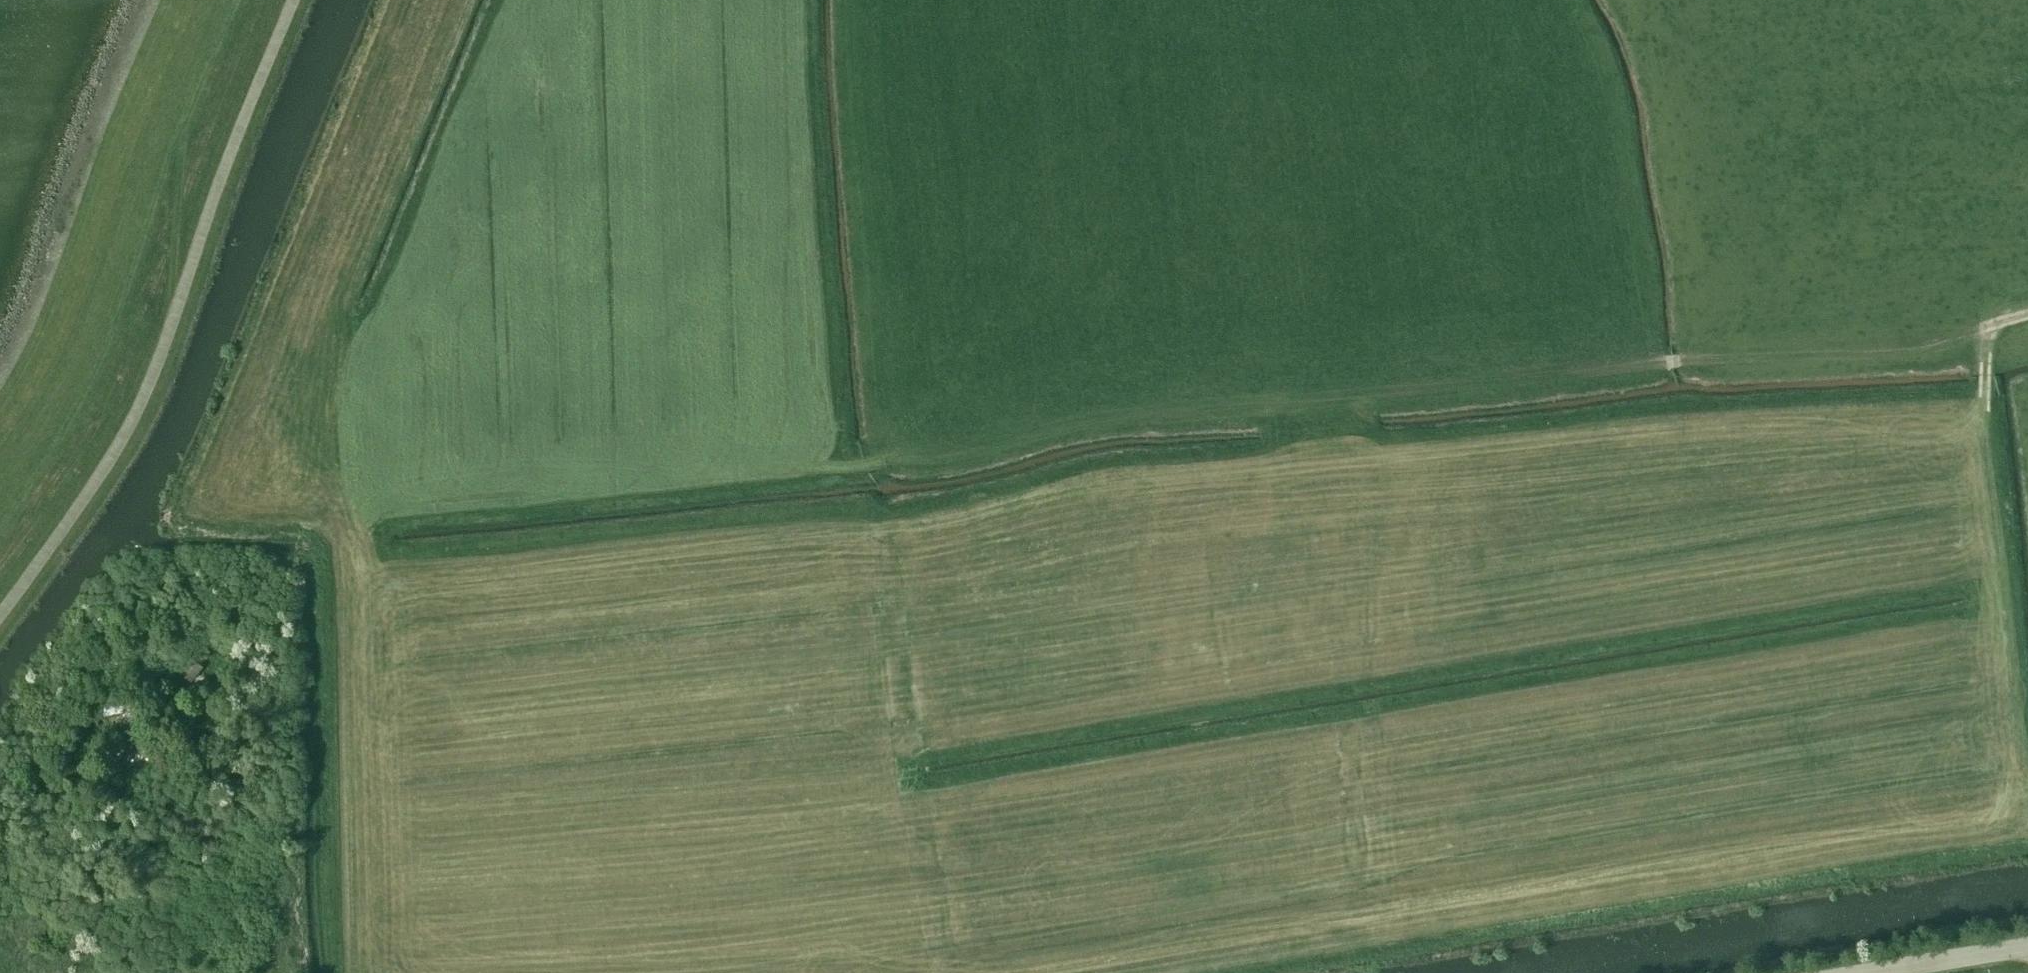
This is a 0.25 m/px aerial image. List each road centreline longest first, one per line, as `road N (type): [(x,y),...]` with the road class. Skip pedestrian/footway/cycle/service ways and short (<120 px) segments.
road 1 (track): [(172,318),(180,133)]
road 2 (unclassified): [(1860,972),(2027,945)]

